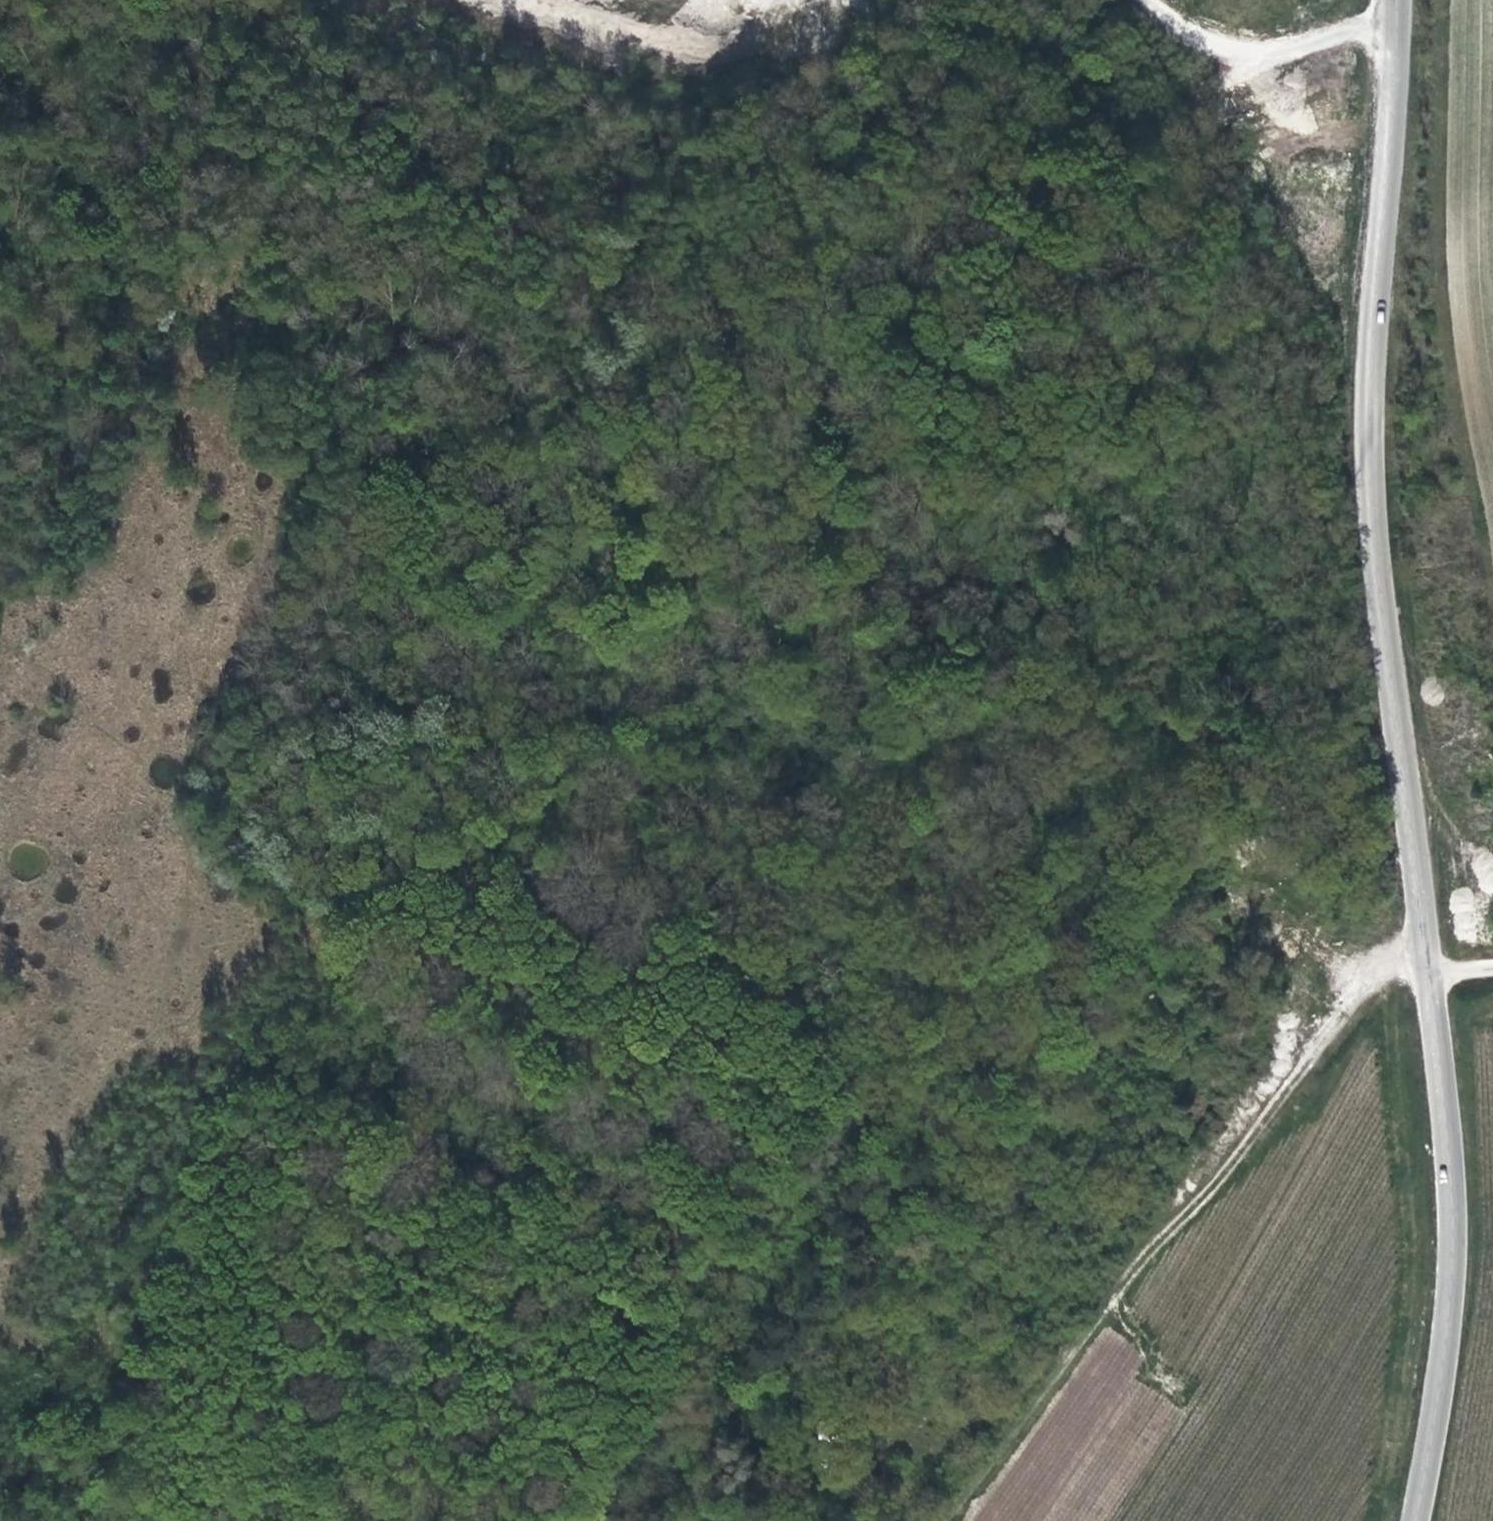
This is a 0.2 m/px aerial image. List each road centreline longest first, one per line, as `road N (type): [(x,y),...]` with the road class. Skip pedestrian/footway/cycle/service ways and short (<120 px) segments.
road 1 (tertiary): [(1412,1520),(1431,1432),(1450,1215),(1359,427),(1392,0)]
road 2 (track): [(1421,930),(1069,1348),(950,1520)]

